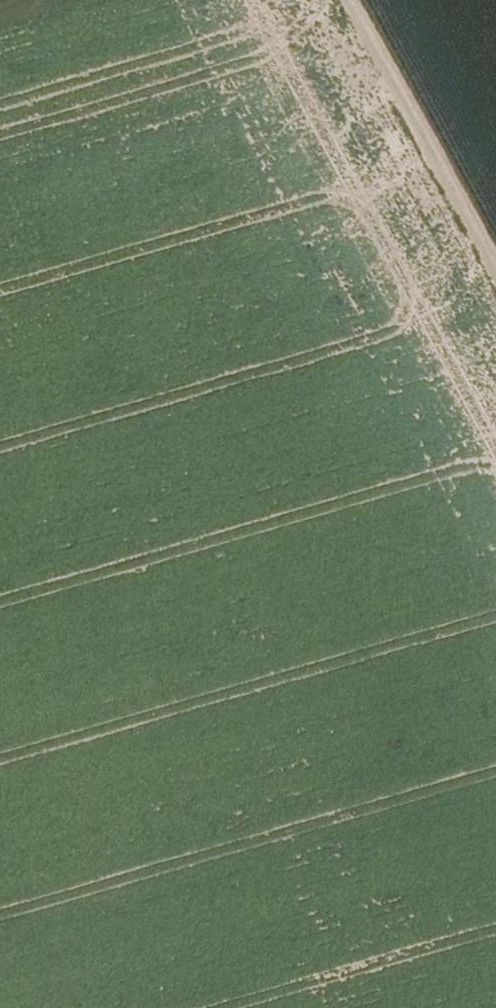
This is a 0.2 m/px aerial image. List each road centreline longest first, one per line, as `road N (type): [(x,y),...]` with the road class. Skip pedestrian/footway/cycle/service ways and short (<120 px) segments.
road 1 (track): [(342,0),(495,276)]

